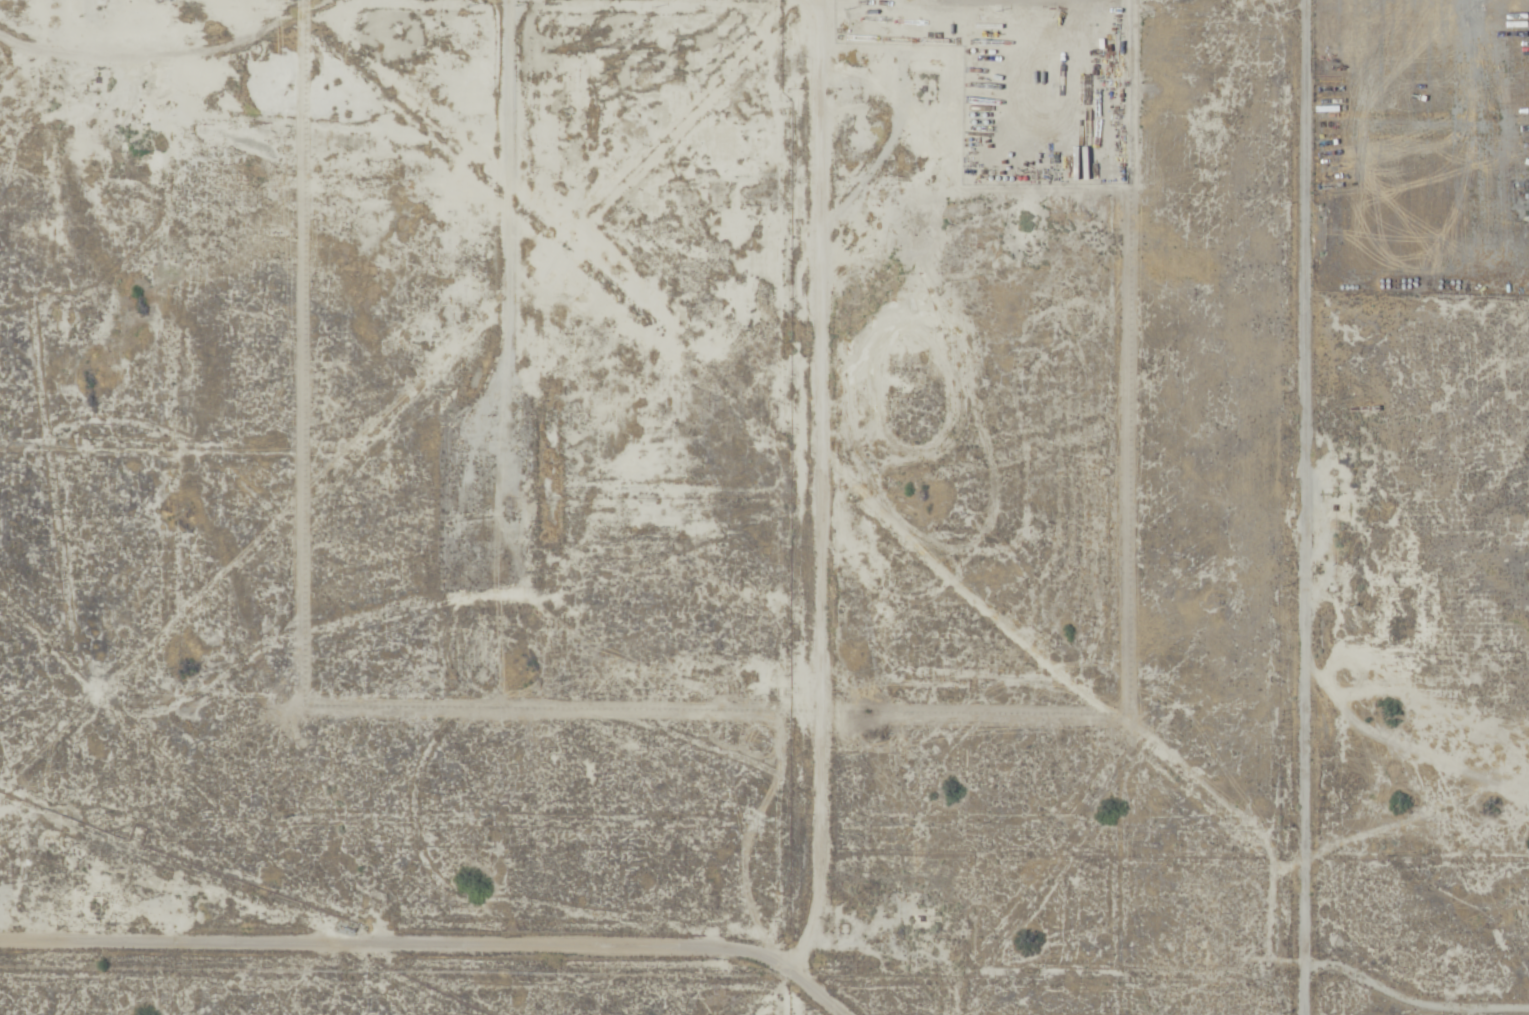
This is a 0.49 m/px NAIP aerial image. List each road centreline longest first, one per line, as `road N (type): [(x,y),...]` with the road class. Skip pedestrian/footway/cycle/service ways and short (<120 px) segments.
road 1 (track): [(1309,1014),(1309,0)]
road 2 (track): [(792,974),(821,849),(807,0)]
road 3 (track): [(0,950),(695,957),(792,974),(853,1014)]

